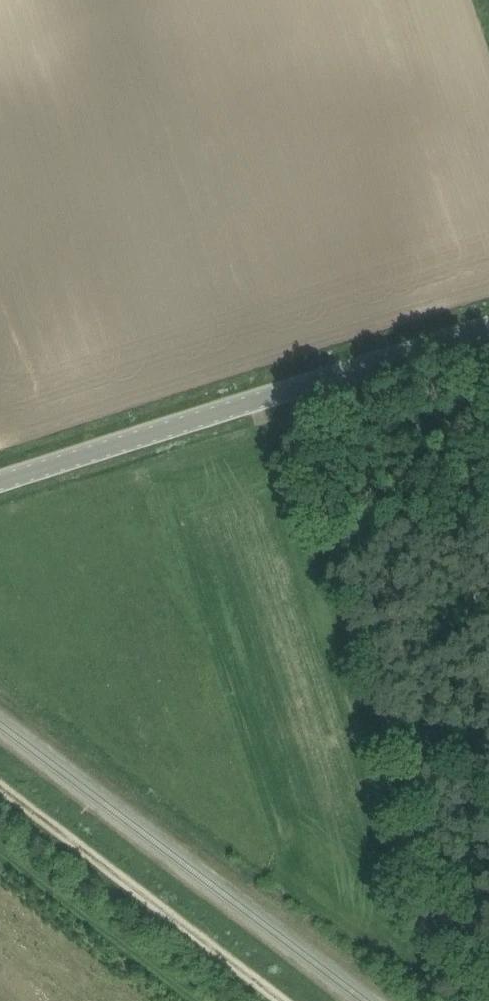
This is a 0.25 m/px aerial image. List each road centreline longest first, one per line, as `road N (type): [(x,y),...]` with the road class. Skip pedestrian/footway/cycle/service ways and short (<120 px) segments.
road 1 (unclassified): [(0,481),(488,328)]
road 2 (track): [(0,782),(287,1000)]

